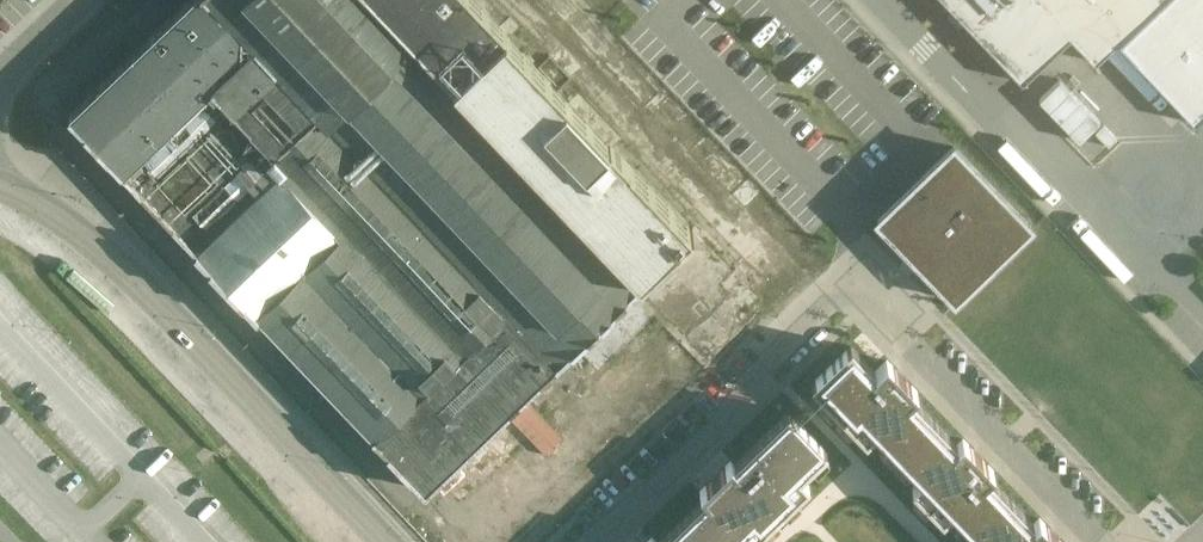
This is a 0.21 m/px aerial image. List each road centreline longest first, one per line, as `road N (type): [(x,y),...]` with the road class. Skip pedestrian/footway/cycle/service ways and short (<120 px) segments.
road 1 (residential): [(0,183),(77,230),(400,541)]
road 2 (residential): [(870,291),(842,280),(562,541)]
road 3 (residential): [(1119,541),(870,291)]
road 4 (residential): [(0,103),(9,72),(77,0)]

